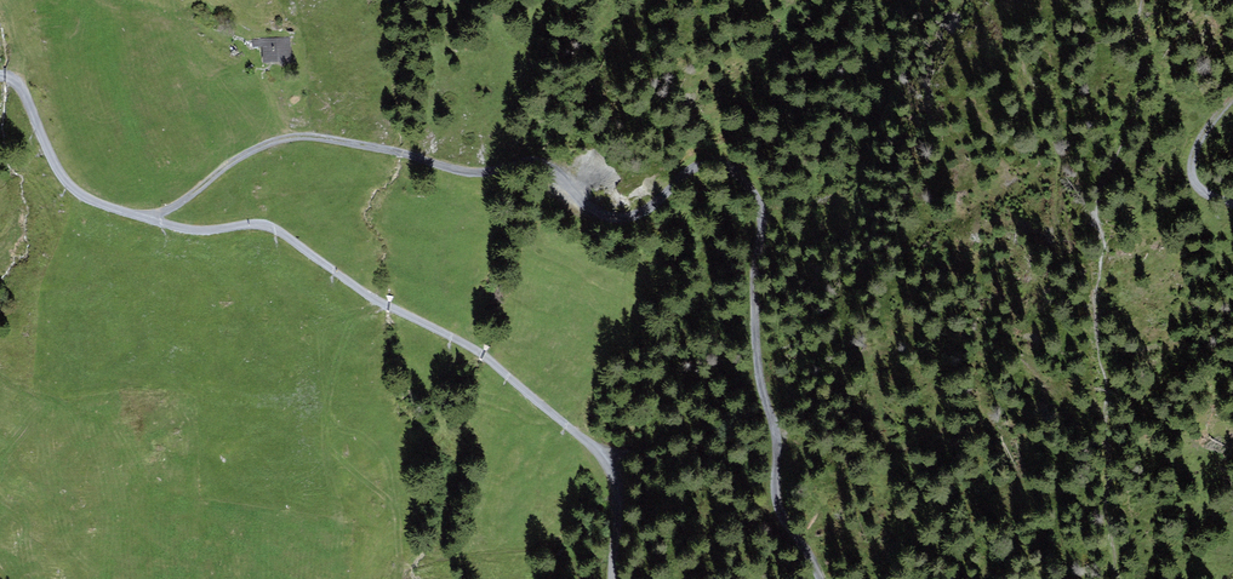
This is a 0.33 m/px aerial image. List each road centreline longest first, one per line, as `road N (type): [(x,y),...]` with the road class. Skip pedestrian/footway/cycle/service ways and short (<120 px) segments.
road 1 (track): [(819,578),(777,502),(752,294),(755,193),(740,167),(710,158),(639,213),(609,220),(565,199),(559,169),(545,159),(461,172),(374,146),(289,136),(242,154),(165,210),(140,217)]
road 2 (track): [(140,217),(192,231),(269,228),(379,303),(485,359),(597,454),(613,481),(611,578)]
road 3 (track): [(0,77),(20,90),(65,181),(91,201),(140,217)]
road 4 (track): [(1232,206),(1198,190),(1189,162),(1232,98)]

